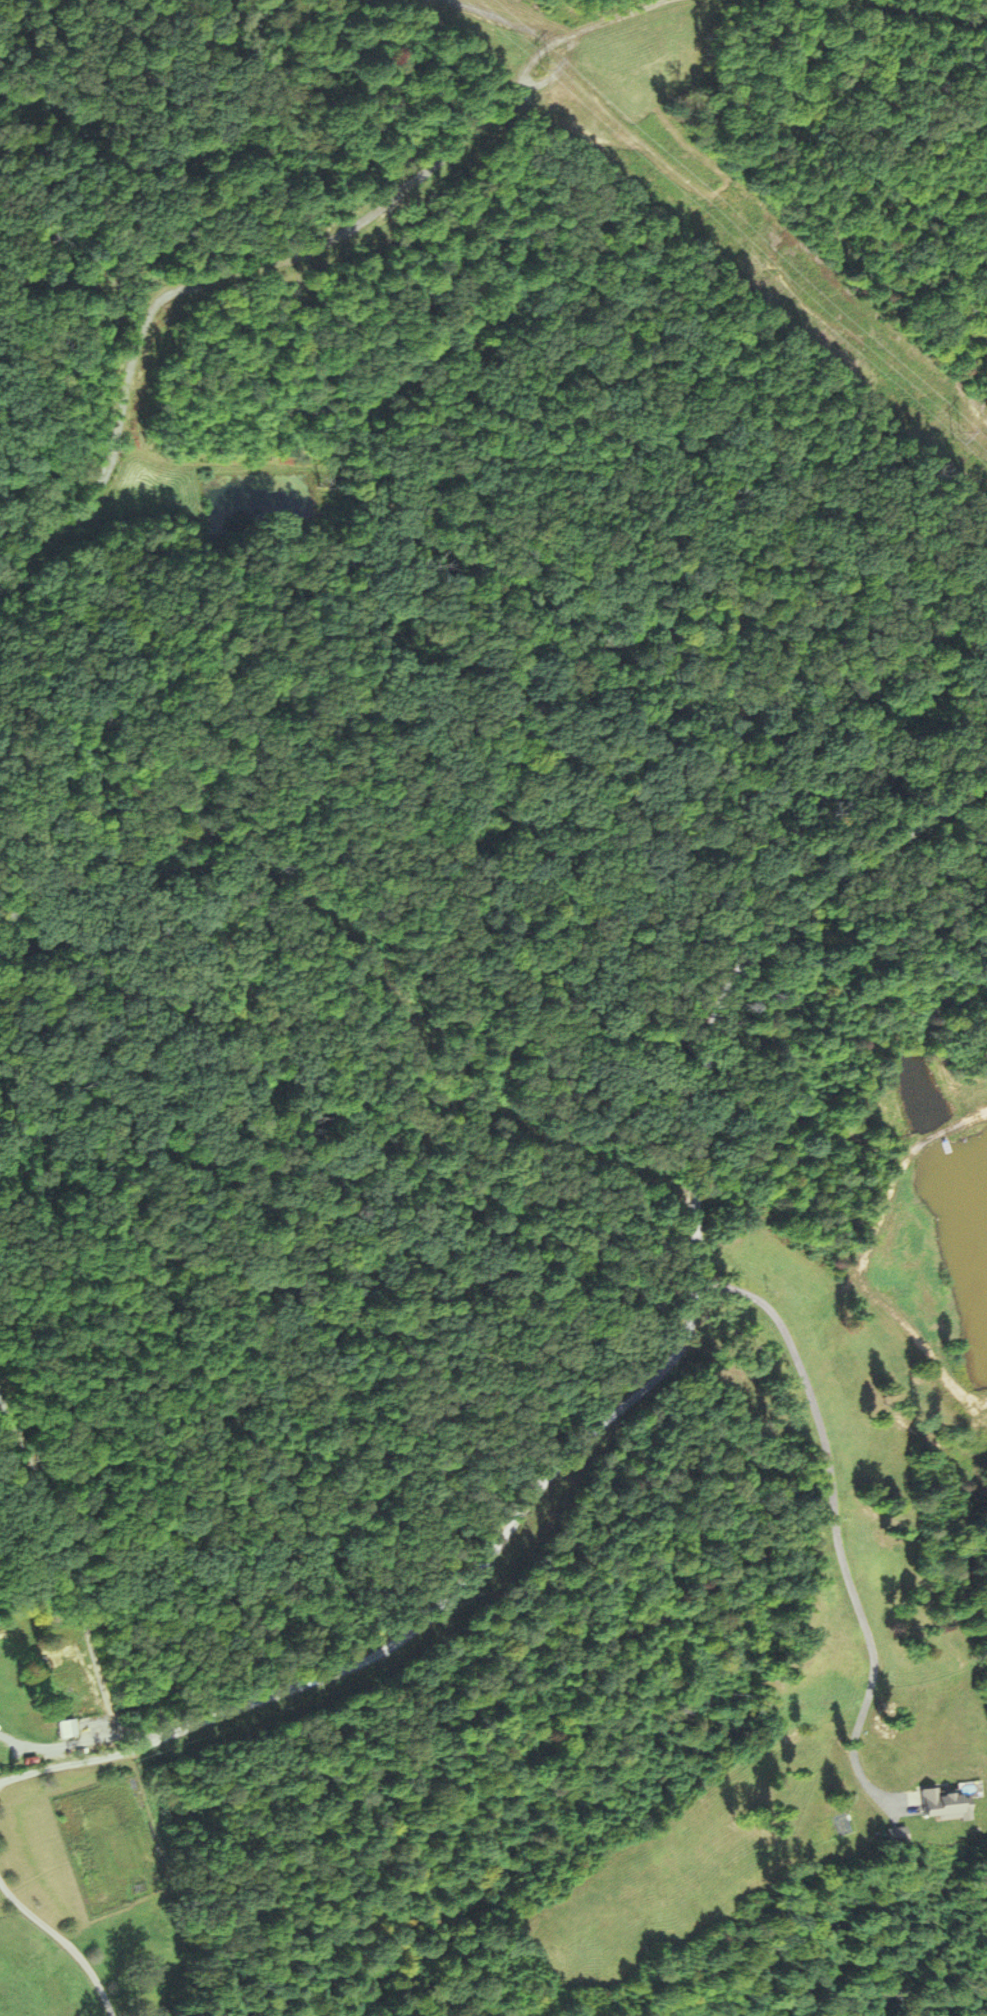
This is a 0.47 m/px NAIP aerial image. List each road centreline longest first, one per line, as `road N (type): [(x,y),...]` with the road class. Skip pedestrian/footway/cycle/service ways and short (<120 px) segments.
road 1 (residential): [(0,1782),(141,1748),(357,1664),(445,1606),(544,1480),(666,1372),(683,1342),(712,1028),(758,942),(798,904),(986,774)]
road 2 (residential): [(110,2015),(75,1953),(0,1883)]

